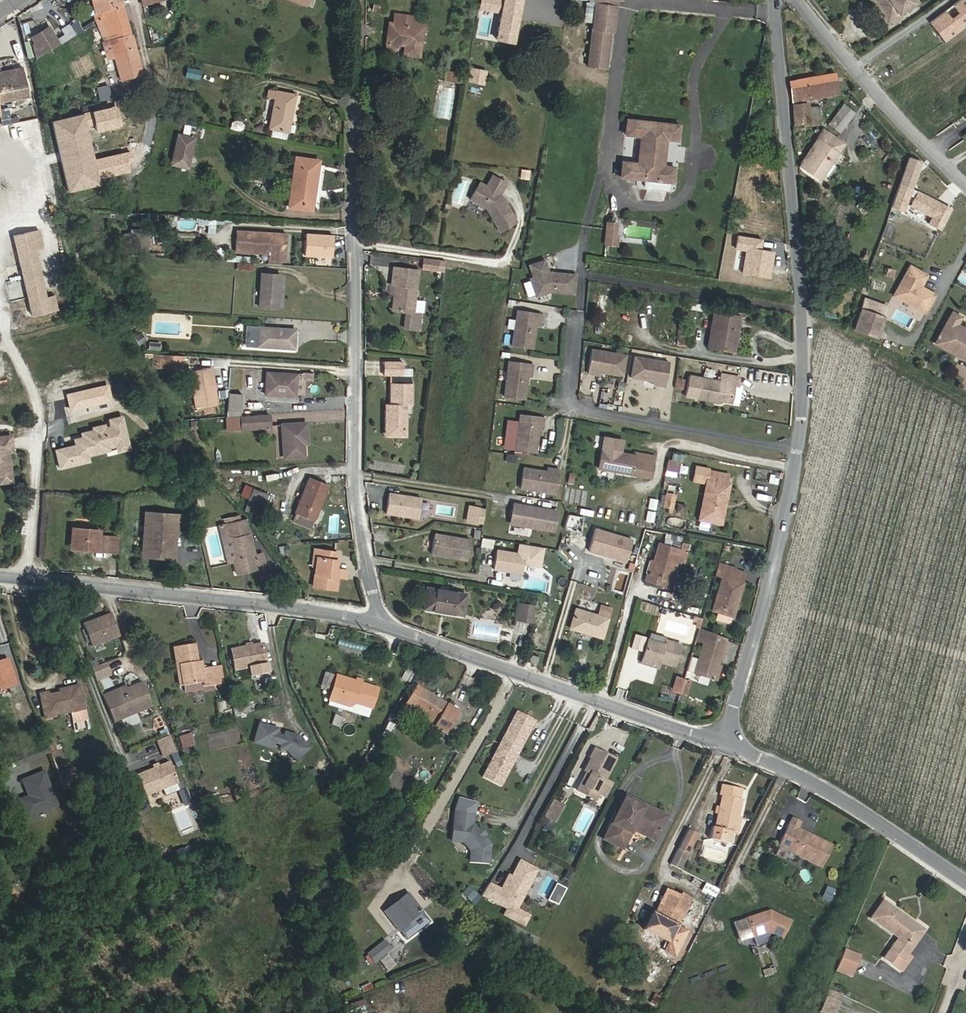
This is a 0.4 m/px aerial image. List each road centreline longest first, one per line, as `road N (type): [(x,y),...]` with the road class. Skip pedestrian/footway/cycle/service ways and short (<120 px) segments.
road 1 (residential): [(380,619),(362,544),(357,469),(362,0)]
road 2 (residential): [(777,0),(804,316),(798,451)]
road 3 (residential): [(380,619),(730,739)]
road 4 (residential): [(24,580),(380,619)]
road 5 (residential): [(798,451),(570,407),(578,317)]
road 6 (residential): [(798,451),(730,739)]
road 7 (residential): [(730,739),(873,819),(965,884)]
road 8 (residential): [(24,580),(37,426),(33,396),(0,325)]
road 9 (residential): [(965,181),(916,140),(799,0)]
road 10 (residential): [(131,0),(154,96),(144,145)]

